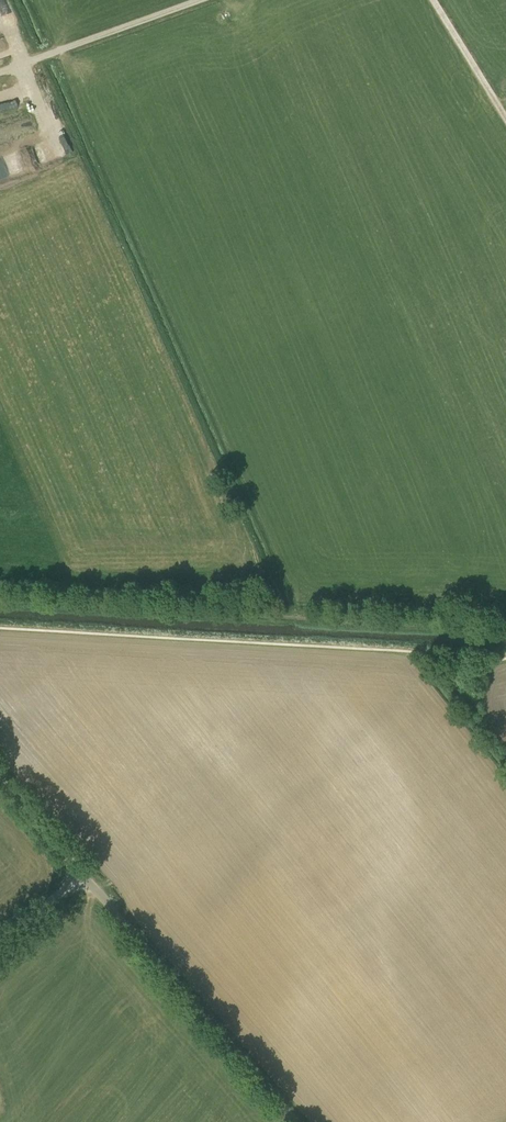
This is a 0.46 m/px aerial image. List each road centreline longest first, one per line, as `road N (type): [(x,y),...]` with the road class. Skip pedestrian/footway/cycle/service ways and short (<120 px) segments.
road 1 (track): [(0,602),(505,628)]
road 2 (unclassified): [(302,1121),(81,875)]
road 3 (unclassified): [(81,875),(0,778)]

